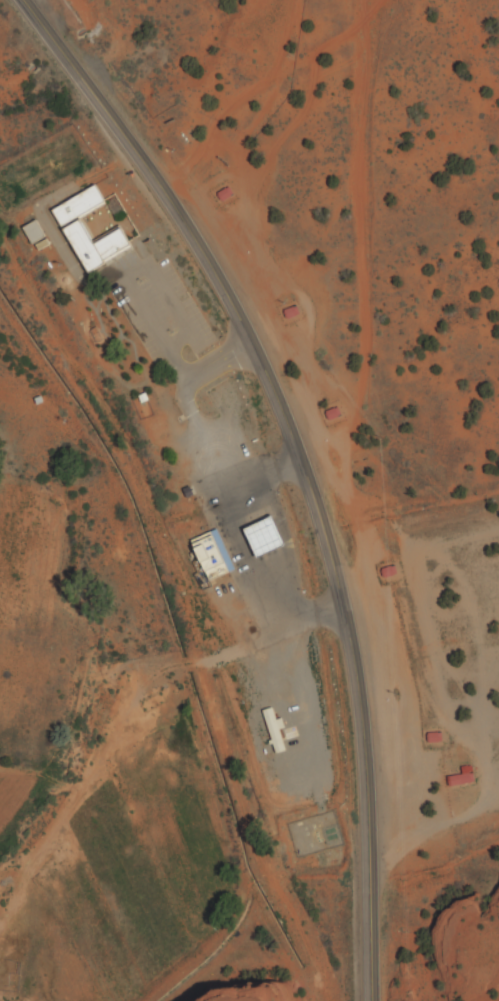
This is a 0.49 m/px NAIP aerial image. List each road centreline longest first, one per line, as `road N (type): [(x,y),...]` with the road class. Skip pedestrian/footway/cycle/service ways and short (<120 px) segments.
road 1 (primary): [(371,1000),(356,684),(347,622),(300,458),(207,262),(24,0)]

